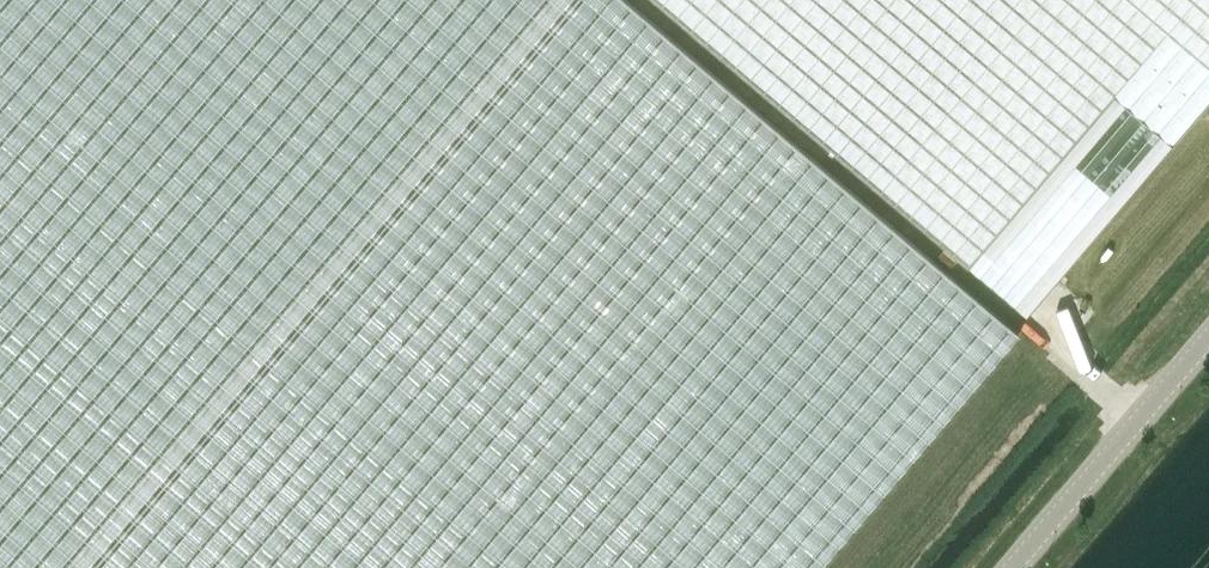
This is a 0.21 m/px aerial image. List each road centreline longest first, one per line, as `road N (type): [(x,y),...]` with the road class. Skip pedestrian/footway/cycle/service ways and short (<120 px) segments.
road 1 (unclassified): [(1208,340),(1018,567)]

